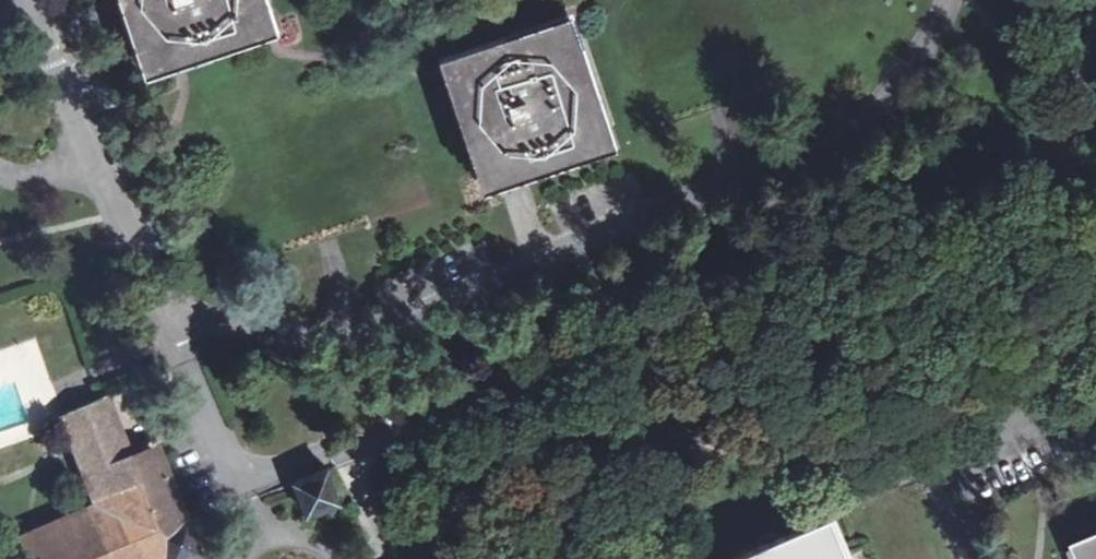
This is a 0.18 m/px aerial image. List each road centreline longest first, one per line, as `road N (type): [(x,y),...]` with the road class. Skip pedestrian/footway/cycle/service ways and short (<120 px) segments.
road 1 (residential): [(947,0),(938,47),(909,101),(748,192),(408,307),(238,324),(168,315)]
road 2 (residential): [(168,315),(26,0)]
road 3 (residential): [(235,485),(492,391)]
road 4 (residential): [(235,485),(168,315)]
road 5 (residential): [(950,458),(1095,410)]

